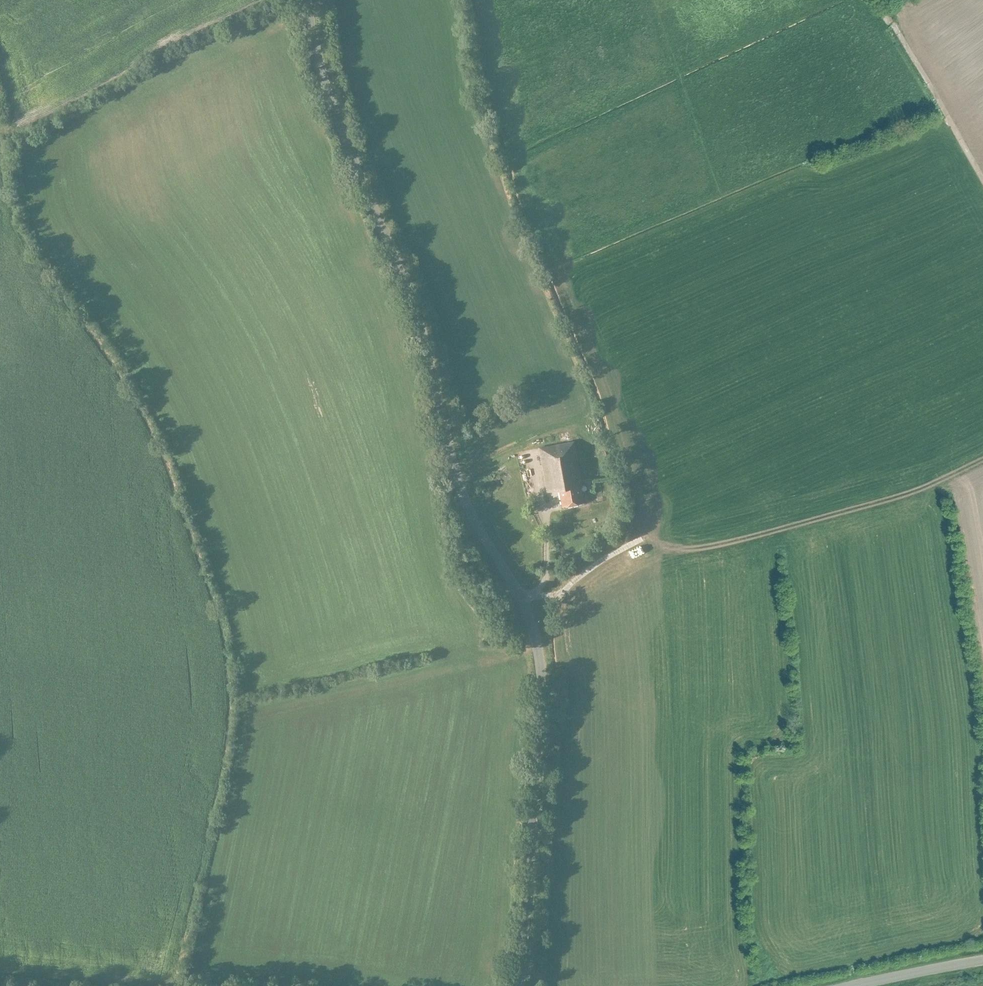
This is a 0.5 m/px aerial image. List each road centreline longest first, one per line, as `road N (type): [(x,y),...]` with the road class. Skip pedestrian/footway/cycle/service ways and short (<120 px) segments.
road 1 (tertiary): [(520,985),(537,648),(520,600),(461,489),(419,322),(329,97),(306,0)]
road 2 (tertiary): [(848,985),(982,959)]
road 3 (track): [(533,594),(559,593),(639,538)]

